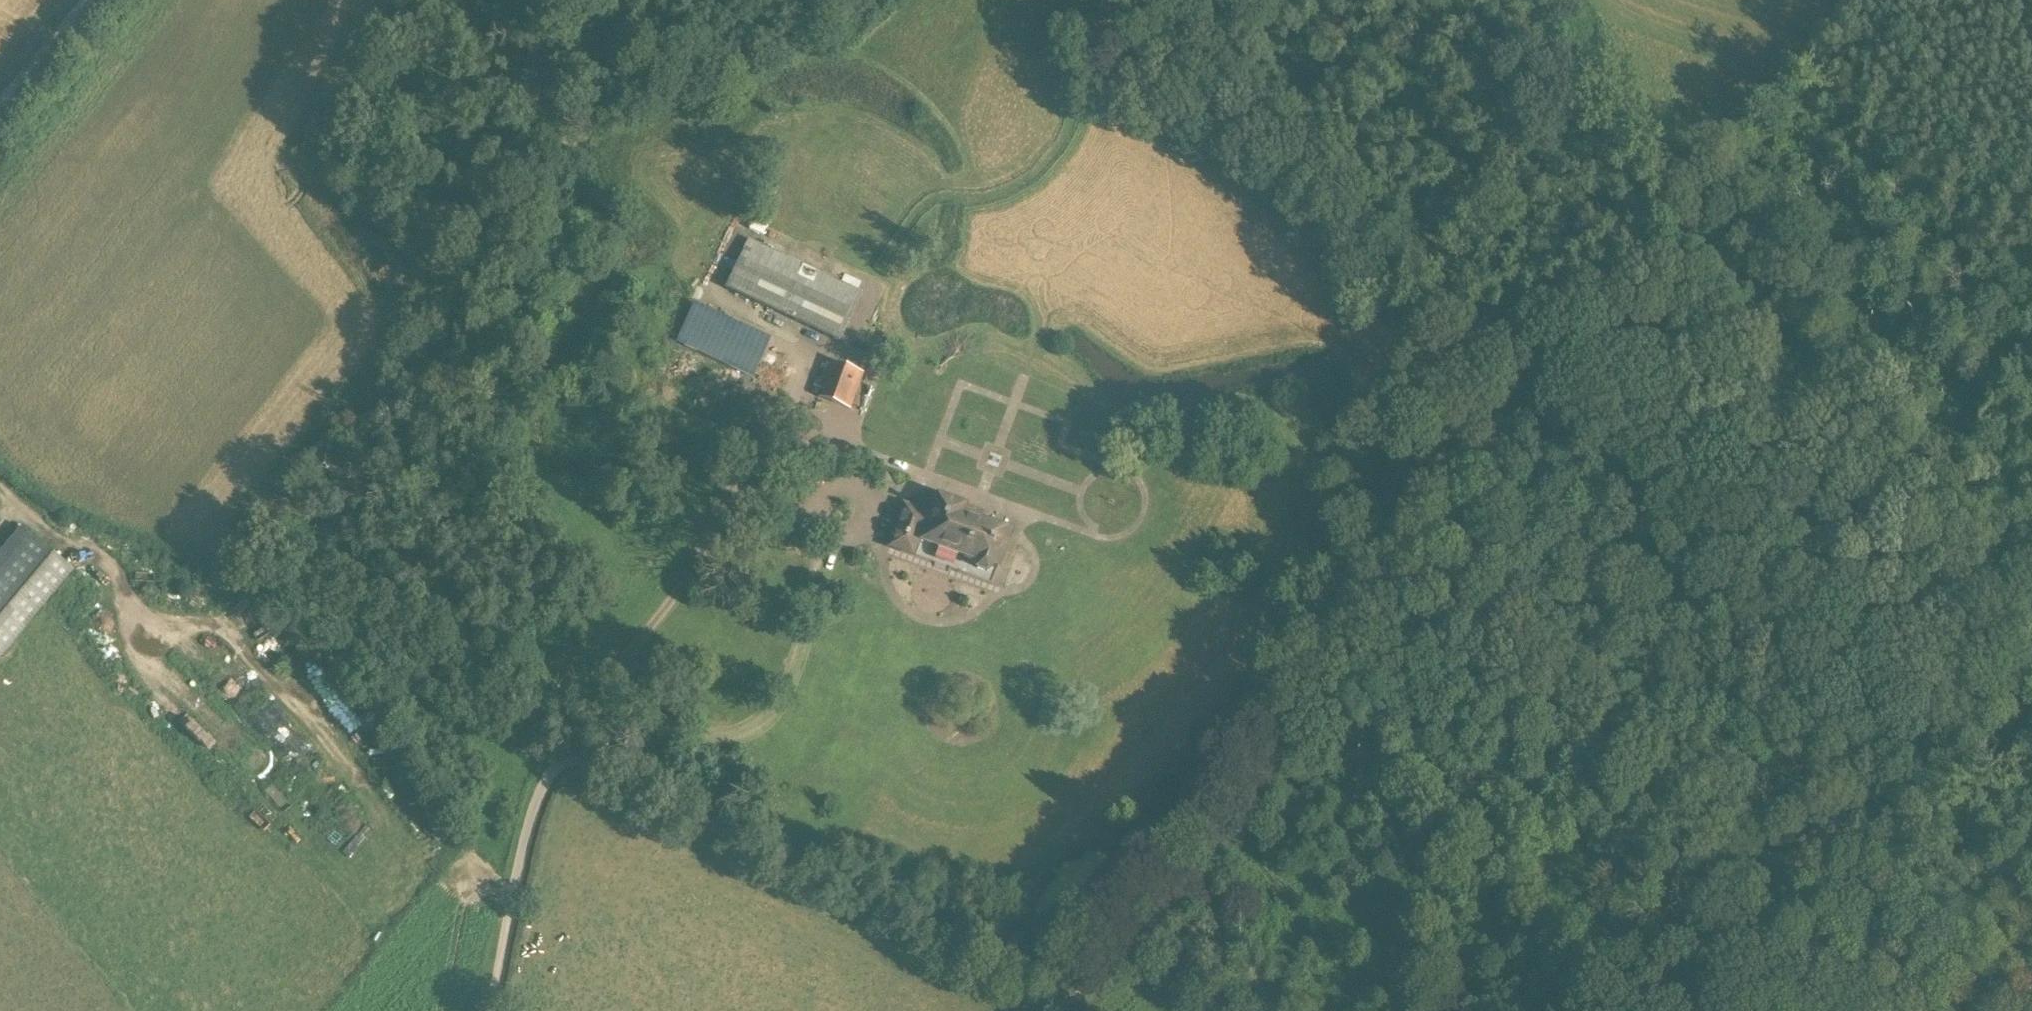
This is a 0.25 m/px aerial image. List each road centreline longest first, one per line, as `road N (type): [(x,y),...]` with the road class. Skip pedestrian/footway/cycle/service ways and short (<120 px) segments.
road 1 (unclassified): [(496,1010),(542,808),(567,772),(588,763)]
road 2 (unclassified): [(0,108),(90,0)]

